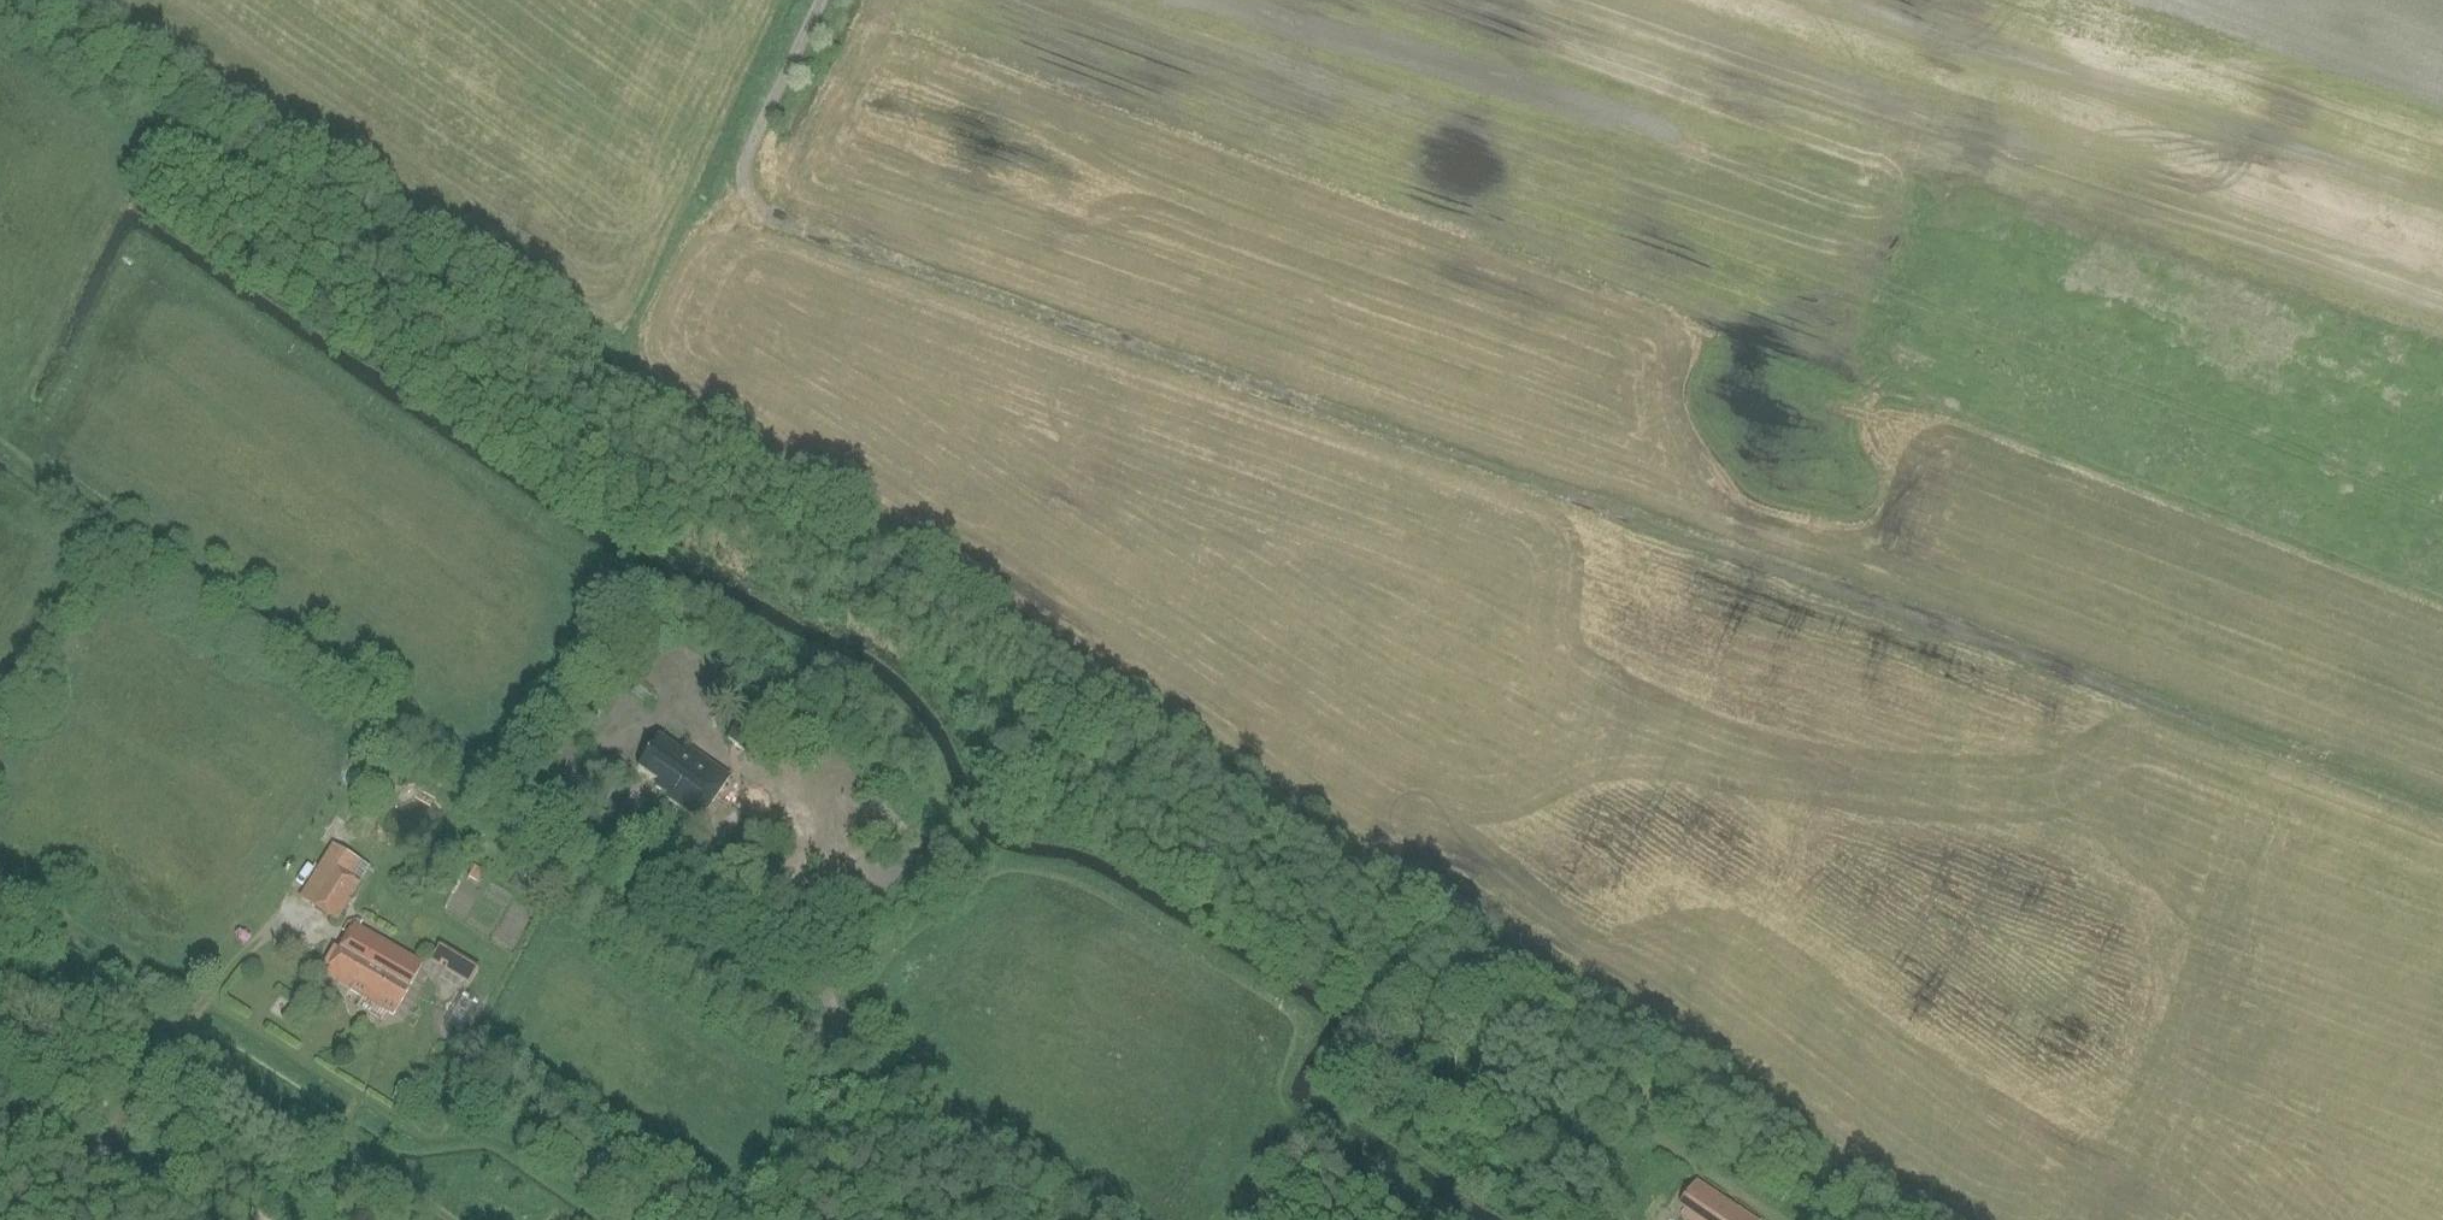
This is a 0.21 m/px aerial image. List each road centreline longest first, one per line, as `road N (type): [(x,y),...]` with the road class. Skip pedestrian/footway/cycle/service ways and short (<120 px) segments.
road 1 (track): [(747,176),(774,203),(2442,787)]
road 2 (unclassified): [(198,1219),(0,1084)]
road 3 (unclassified): [(823,0),(750,154),(747,176)]

